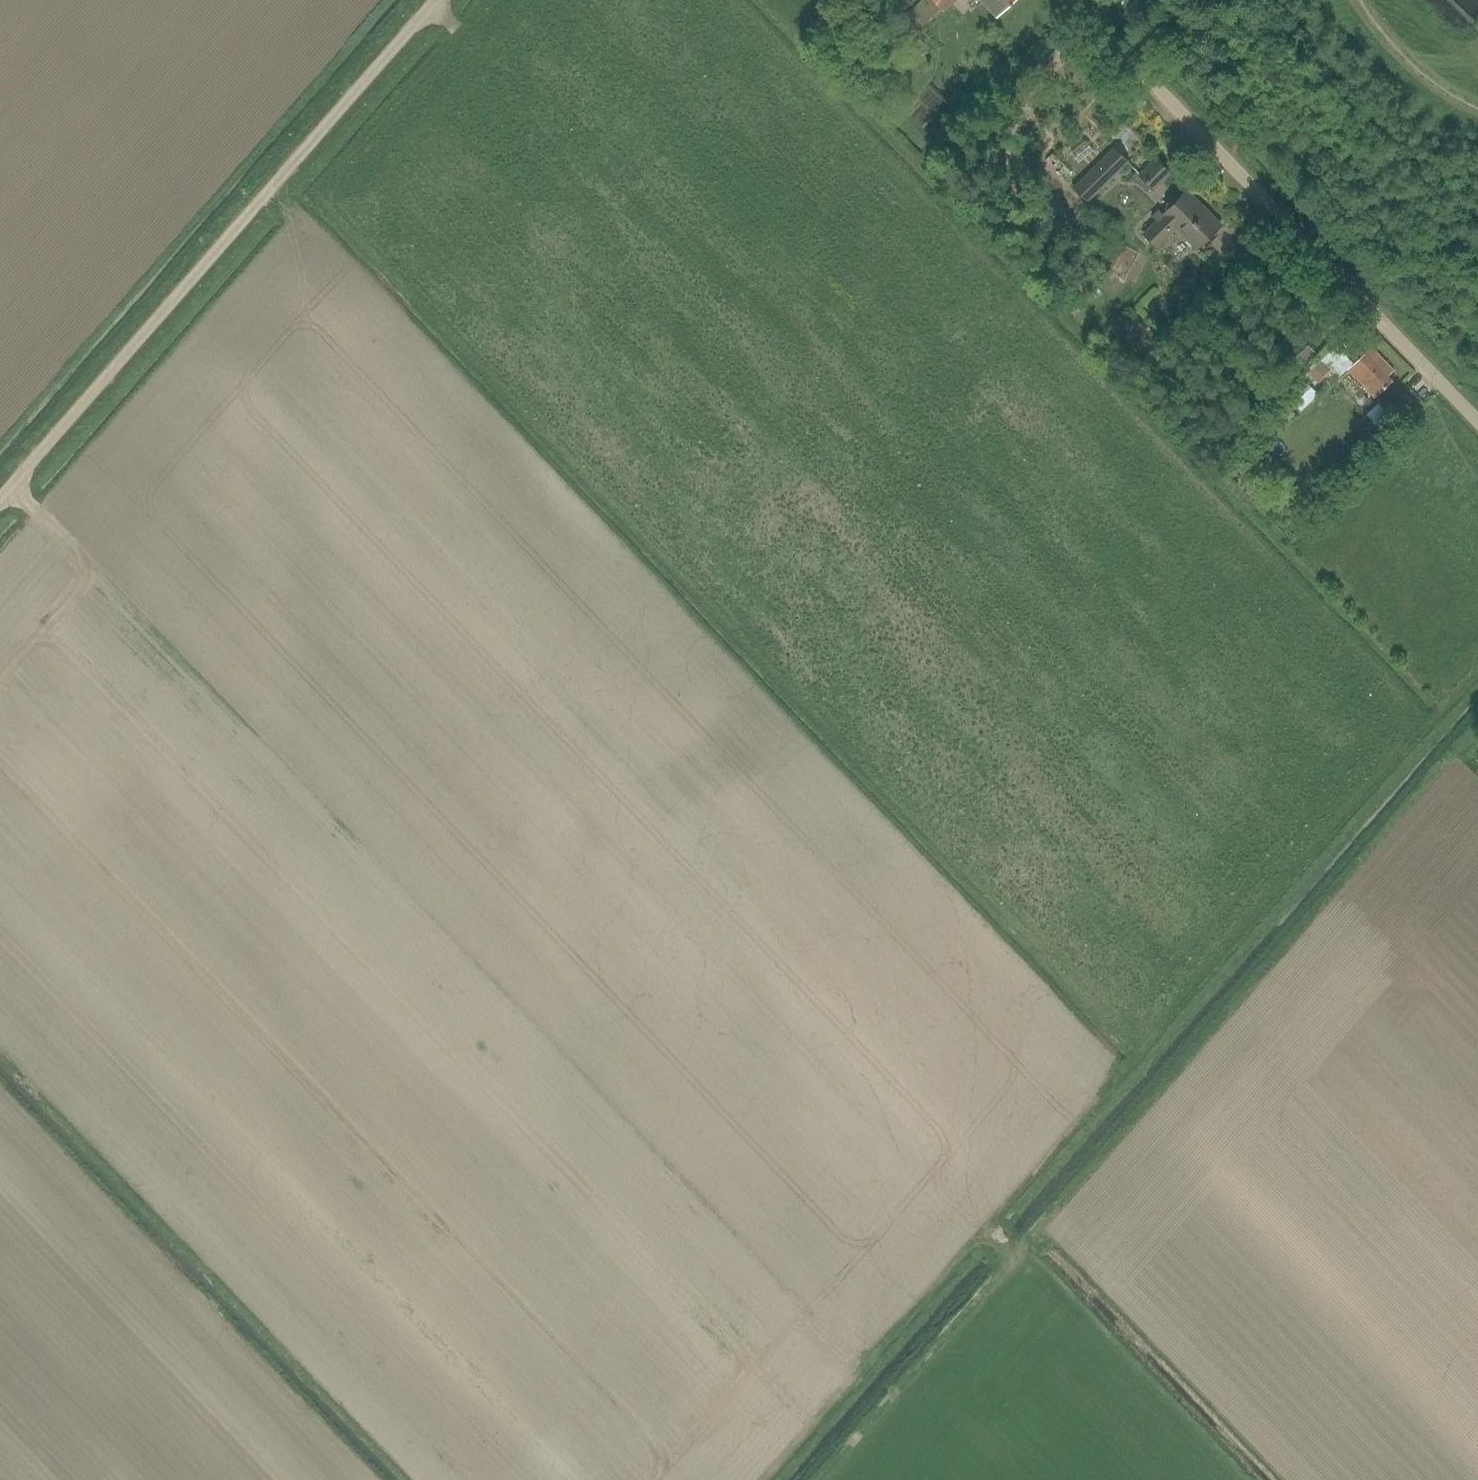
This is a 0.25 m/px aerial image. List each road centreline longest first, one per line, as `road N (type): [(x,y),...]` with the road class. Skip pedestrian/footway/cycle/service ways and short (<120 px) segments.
road 1 (unclassified): [(1477,421),(1073,0)]

